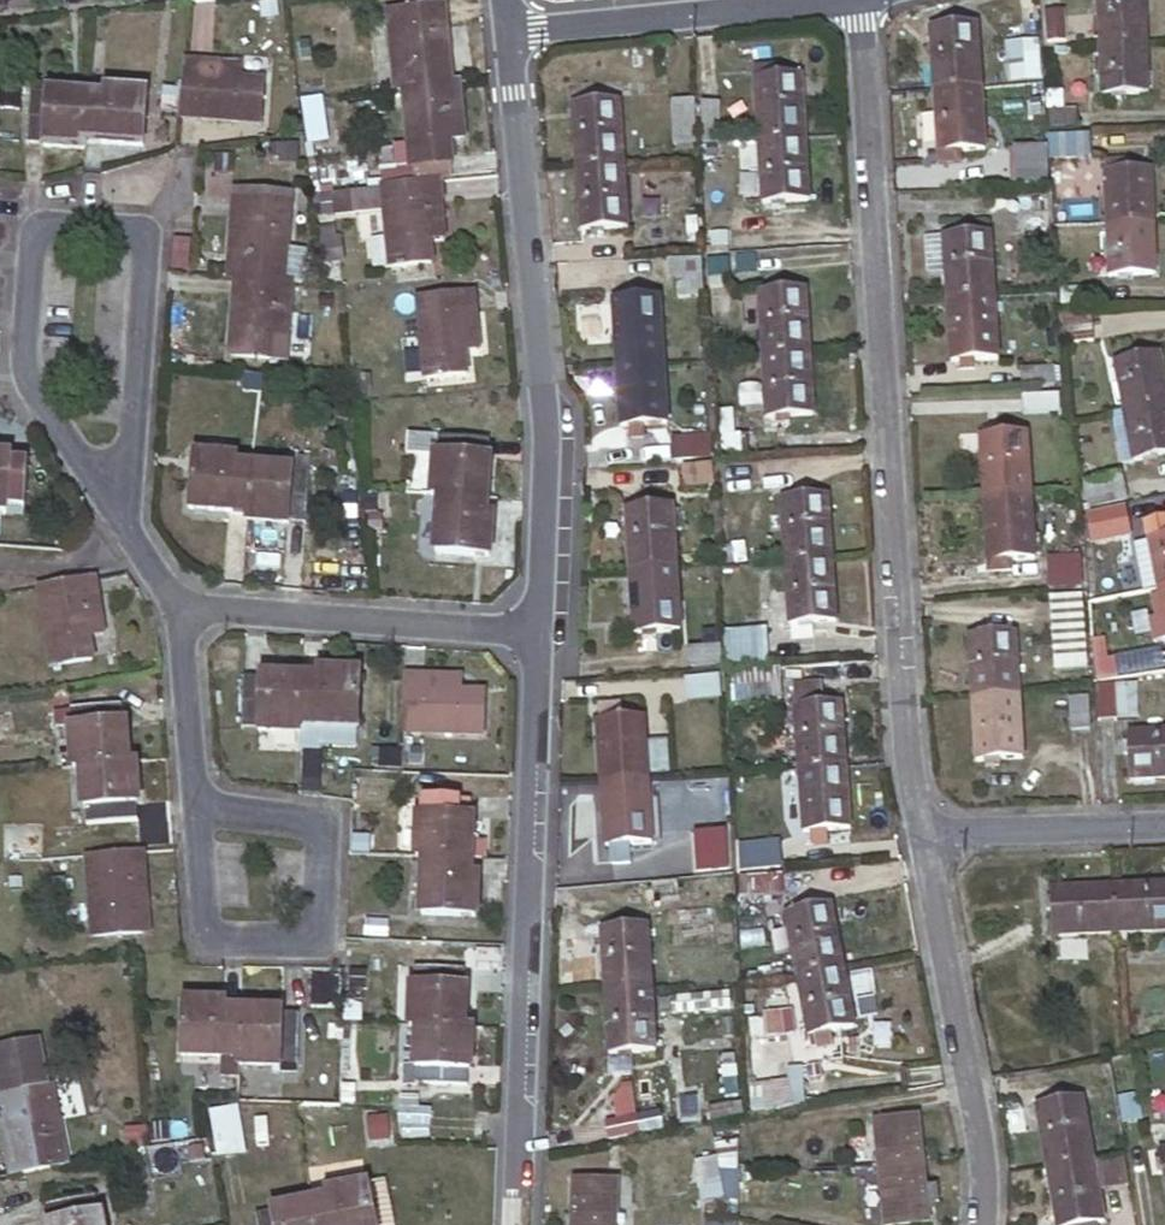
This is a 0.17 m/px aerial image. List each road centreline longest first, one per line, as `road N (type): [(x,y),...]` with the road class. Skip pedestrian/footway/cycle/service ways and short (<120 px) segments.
road 1 (residential): [(923,828),(857,0)]
road 2 (residential): [(513,33),(544,371),(543,631)]
road 3 (residential): [(543,631),(520,1224)]
road 4 (residential): [(114,508),(131,234),(27,226),(15,371)]
road 5 (residential): [(981,1224),(971,1083),(923,828)]
road 6 (residential): [(543,631),(169,610)]
road 7 (residential): [(186,797),(199,942),(309,939),(308,823)]
road 8 (residential): [(513,33),(849,0)]
road 9 (residential): [(923,828),(1164,823)]
road 10 (residential): [(169,610),(186,797)]
road 11 (residential): [(15,371),(114,508)]
road 12 (residential): [(308,823),(186,797)]

